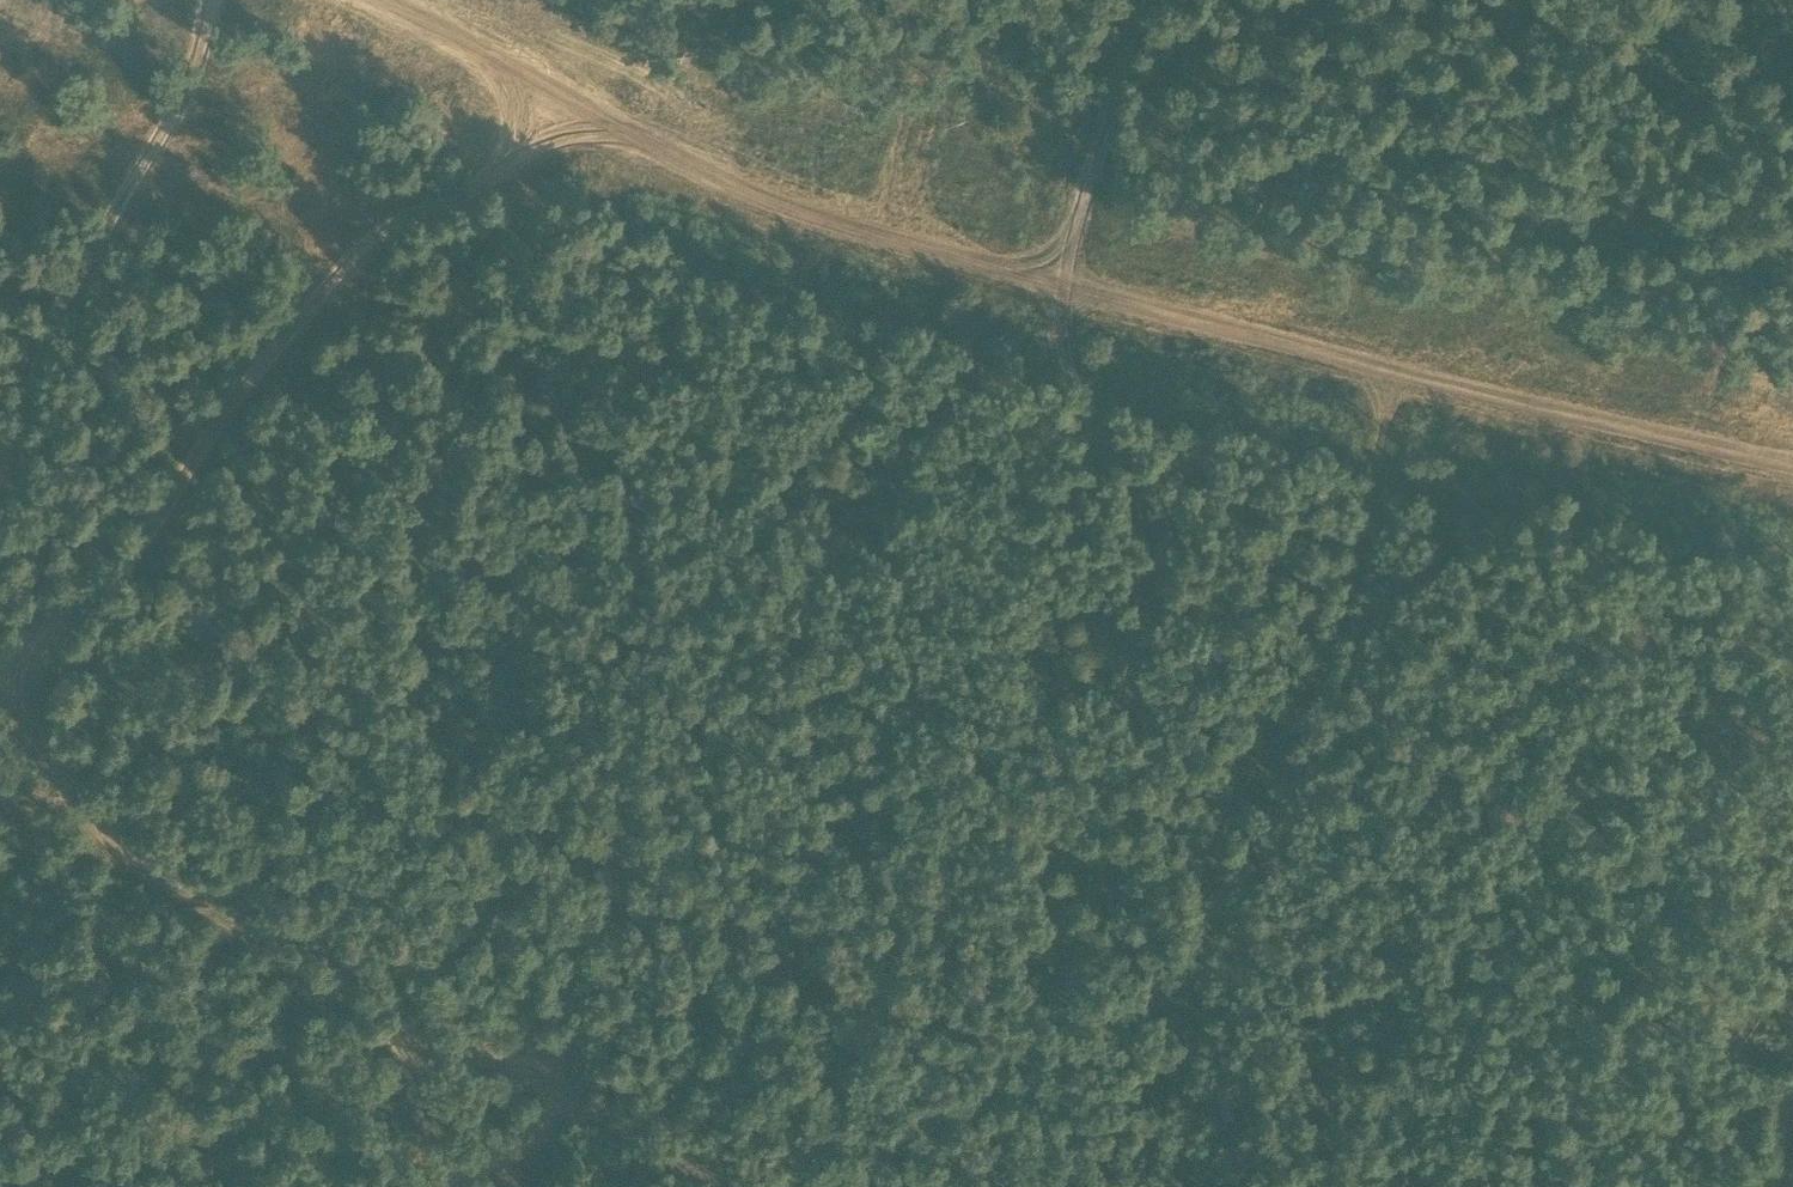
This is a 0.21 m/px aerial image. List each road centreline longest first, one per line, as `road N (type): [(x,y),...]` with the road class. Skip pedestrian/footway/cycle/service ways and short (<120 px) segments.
road 1 (track): [(595,128),(835,221),(1058,292),(1792,467)]
road 2 (track): [(349,0),(595,128),(425,209),(323,286),(0,700)]
road 3 (track): [(1162,1186),(1180,1118),(1181,1009),(1102,923),(1093,863),(1141,648),(1138,528),(1061,389),(1058,292)]
road 4 (track): [(0,701),(154,878),(572,1099)]
road 5 (track): [(1129,0),(1058,292)]
road 6 (track): [(572,1099),(724,1186)]
road 7 (track): [(572,1099),(453,1186)]

